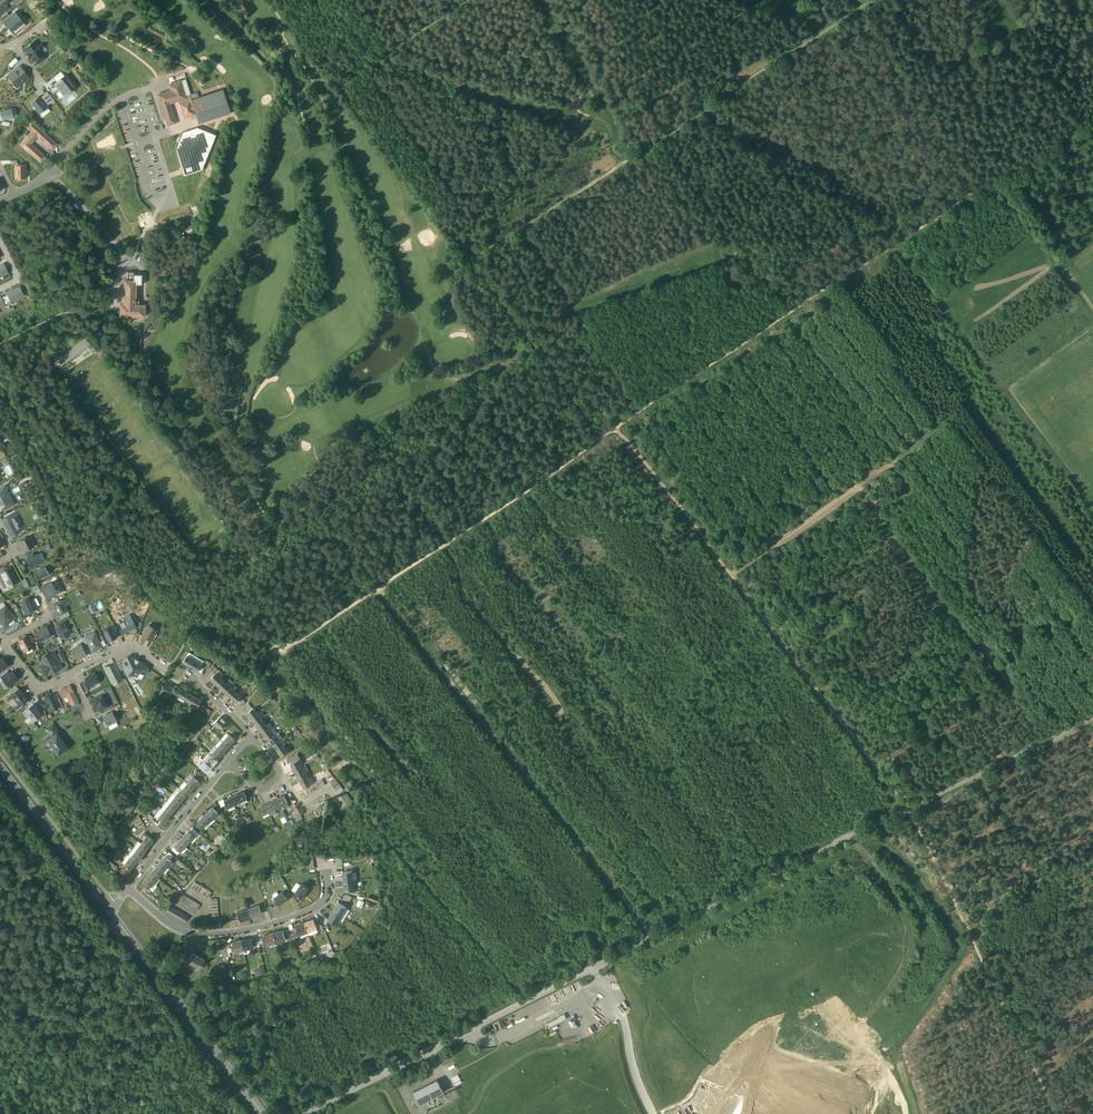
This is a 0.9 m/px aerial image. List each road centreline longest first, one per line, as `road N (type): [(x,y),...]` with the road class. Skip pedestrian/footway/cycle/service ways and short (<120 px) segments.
road 1 (unclassified): [(907,811),(304,1113)]
road 2 (track): [(1092,112),(615,426)]
road 3 (track): [(907,811),(615,426)]
road 4 (track): [(471,262),(870,0)]
road 5 (track): [(1054,1113),(907,811)]
road 6 (track): [(850,838),(897,896),(914,934),(898,974),(853,1036),(856,1050),(892,1077),(905,1113)]
road 7 (track): [(471,262),(273,0)]
road 8 (track): [(647,940),(459,693)]
road 9 (track): [(602,436),(379,589)]
road 10 (secondary): [(265,1113),(107,907)]
road 11 (residential): [(326,863),(328,891),(314,908),(250,929),(188,932),(128,887)]
road 12 (track): [(615,426),(602,436),(471,262)]
road 13 (track): [(1083,724),(907,811)]
road 14 (residential): [(15,194),(109,103),(163,81)]
road 15 (secondary): [(107,907),(0,767)]
road 16 (residential): [(228,762),(128,887)]
road 17 (track): [(608,992),(589,987),(493,1041),(466,1032)]
road 18 (track): [(593,968),(623,1020),(653,1113)]
road 19 (track): [(464,0),(336,85)]
road 20 (track): [(117,920),(0,998)]

